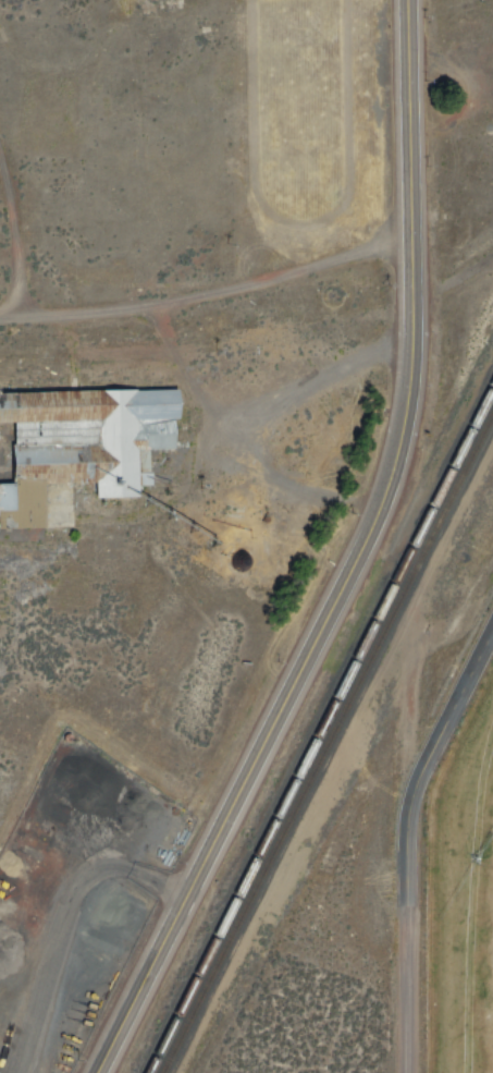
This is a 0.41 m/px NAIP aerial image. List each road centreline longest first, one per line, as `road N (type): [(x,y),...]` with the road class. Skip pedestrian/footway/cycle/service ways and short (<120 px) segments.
road 1 (trunk): [(103,1072),(383,515),(415,389),(414,251)]
road 2 (residential): [(414,251),(136,310),(0,318)]
road 3 (residential): [(405,903),(409,802),(492,626)]
road 4 (trunk): [(411,0),(414,251)]
road 5 (residential): [(411,1072),(405,903)]
road 6 (residential): [(0,160),(23,317)]

